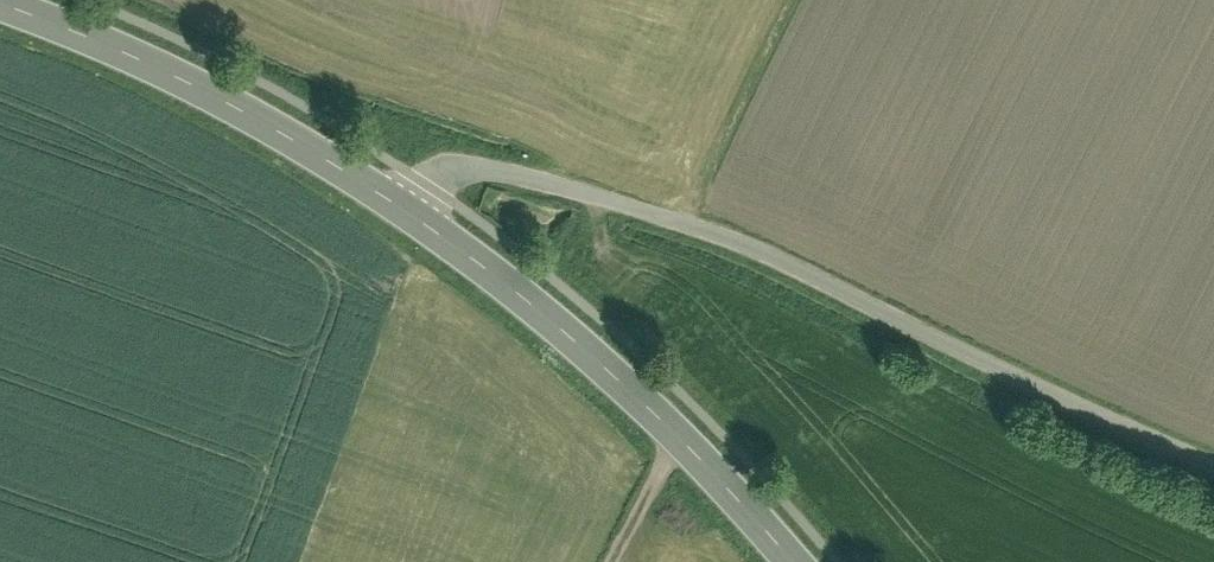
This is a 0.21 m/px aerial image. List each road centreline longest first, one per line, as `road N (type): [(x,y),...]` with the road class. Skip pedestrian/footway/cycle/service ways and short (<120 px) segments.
road 1 (residential): [(1213,471),(1043,398),(741,250),(588,193),(447,174),(398,204)]
road 2 (secondary): [(785,561),(576,337),(398,204)]
road 3 (secondary): [(398,204),(227,101),(0,3)]
road 4 (track): [(675,443),(608,561)]

